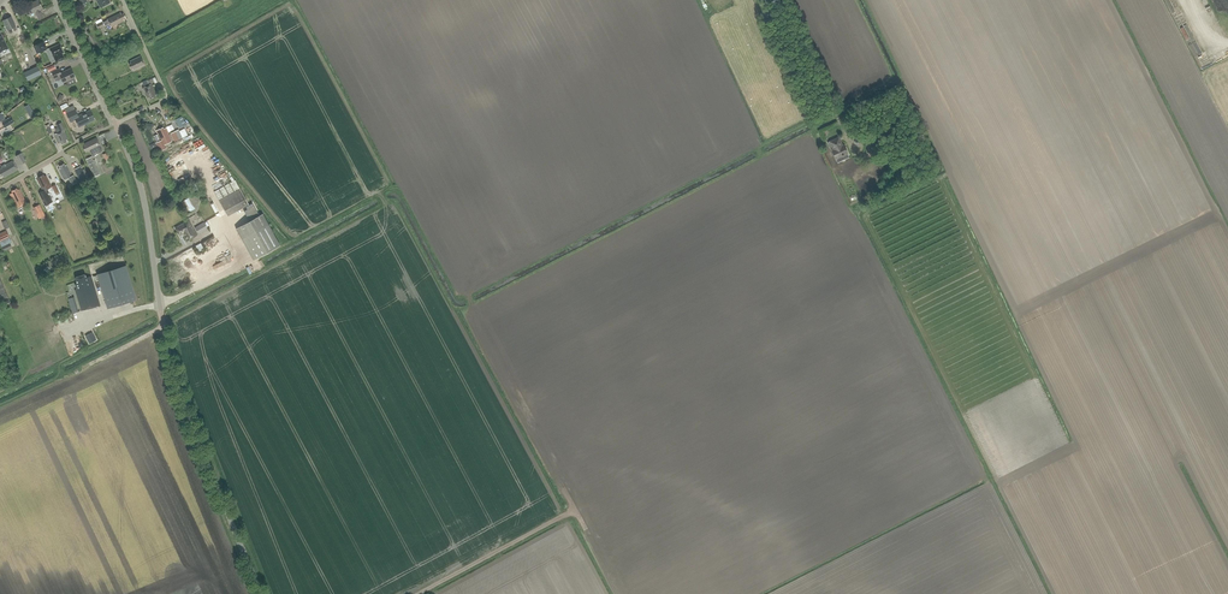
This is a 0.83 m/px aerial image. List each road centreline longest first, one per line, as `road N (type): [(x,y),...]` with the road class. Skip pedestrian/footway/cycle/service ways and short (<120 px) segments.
road 1 (unclassified): [(259,593),(180,396),(139,182),(114,124)]
road 2 (track): [(419,593),(573,511)]
road 3 (residential): [(114,124),(165,97),(122,0)]
road 4 (unclassified): [(114,124),(53,0)]

